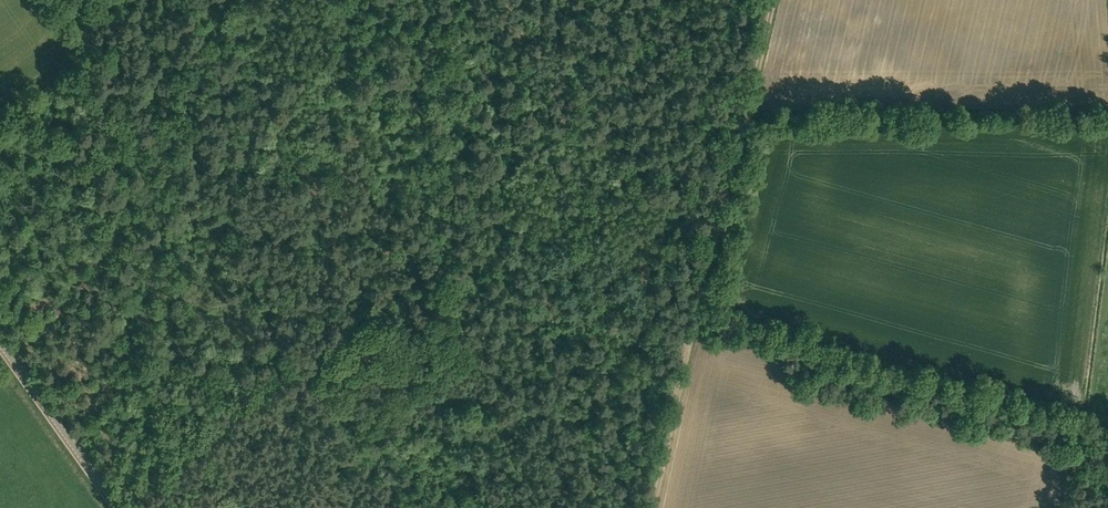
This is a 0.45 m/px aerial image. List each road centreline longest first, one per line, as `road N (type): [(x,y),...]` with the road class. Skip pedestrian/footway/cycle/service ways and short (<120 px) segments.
road 1 (track): [(656,507),(771,0)]
road 2 (tertiary): [(119,507),(0,341)]

